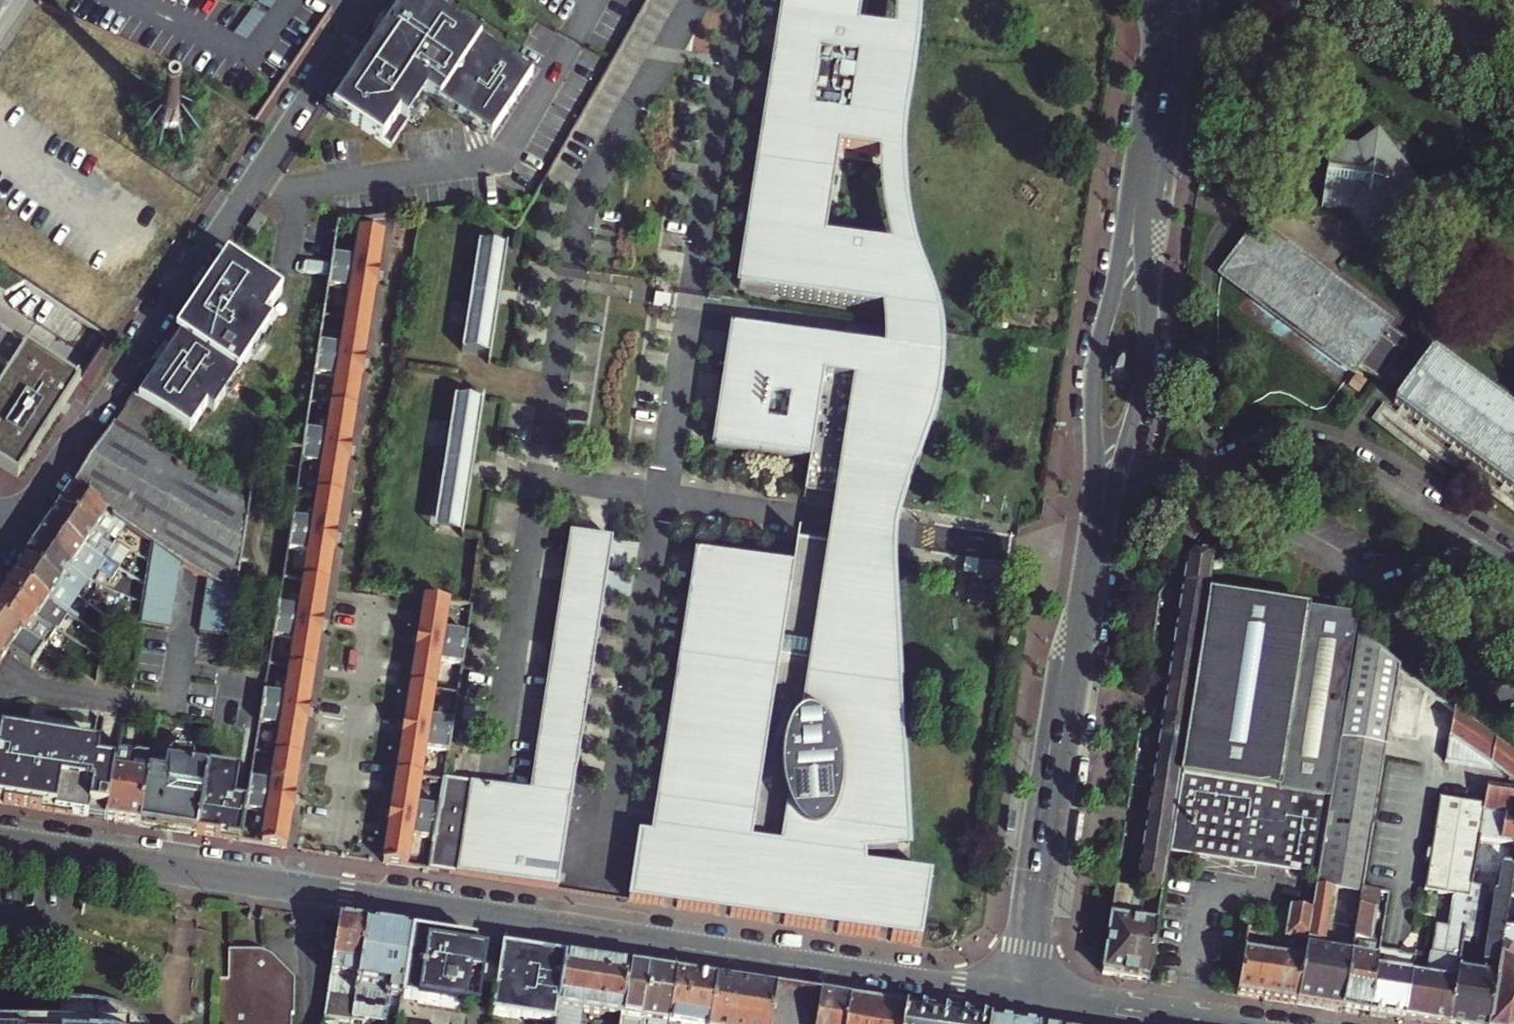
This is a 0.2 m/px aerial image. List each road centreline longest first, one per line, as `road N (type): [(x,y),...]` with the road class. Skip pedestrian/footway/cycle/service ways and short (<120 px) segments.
road 1 (secondary): [(0,844),(1018,997)]
road 2 (residential): [(374,0),(105,400),(12,514)]
road 3 (secondary): [(1092,571),(1045,880),(1018,997)]
road 4 (secondary): [(1092,571),(1148,351),(1144,148)]
road 5 (secondary): [(1144,148),(1094,373),(1092,571)]
road 6 (secondary): [(1018,997),(1188,1023)]
road 7 (secondary): [(1144,148),(1159,55),(1153,0)]

